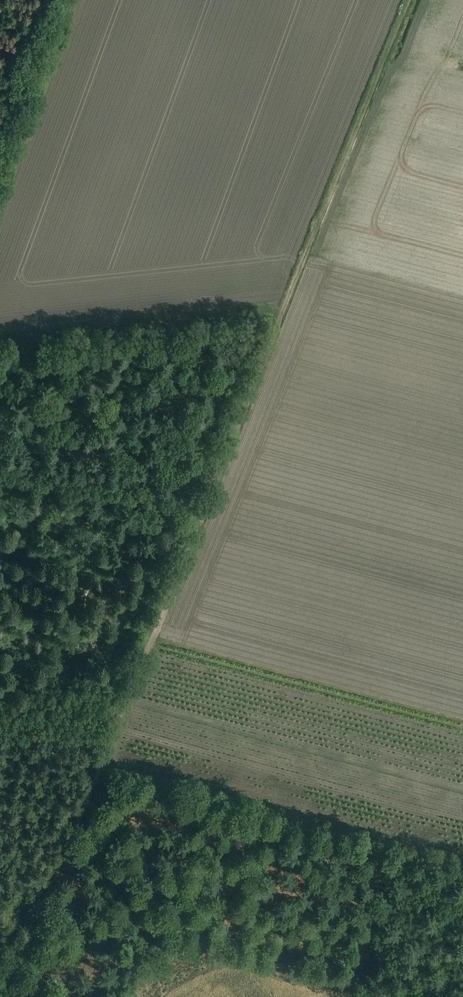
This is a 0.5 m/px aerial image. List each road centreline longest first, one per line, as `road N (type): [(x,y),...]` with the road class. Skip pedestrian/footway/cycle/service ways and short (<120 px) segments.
road 1 (track): [(410,0),(205,499)]
road 2 (track): [(205,499),(9,996)]
road 3 (track): [(0,889),(407,996)]
road 4 (track): [(0,467),(205,499)]

